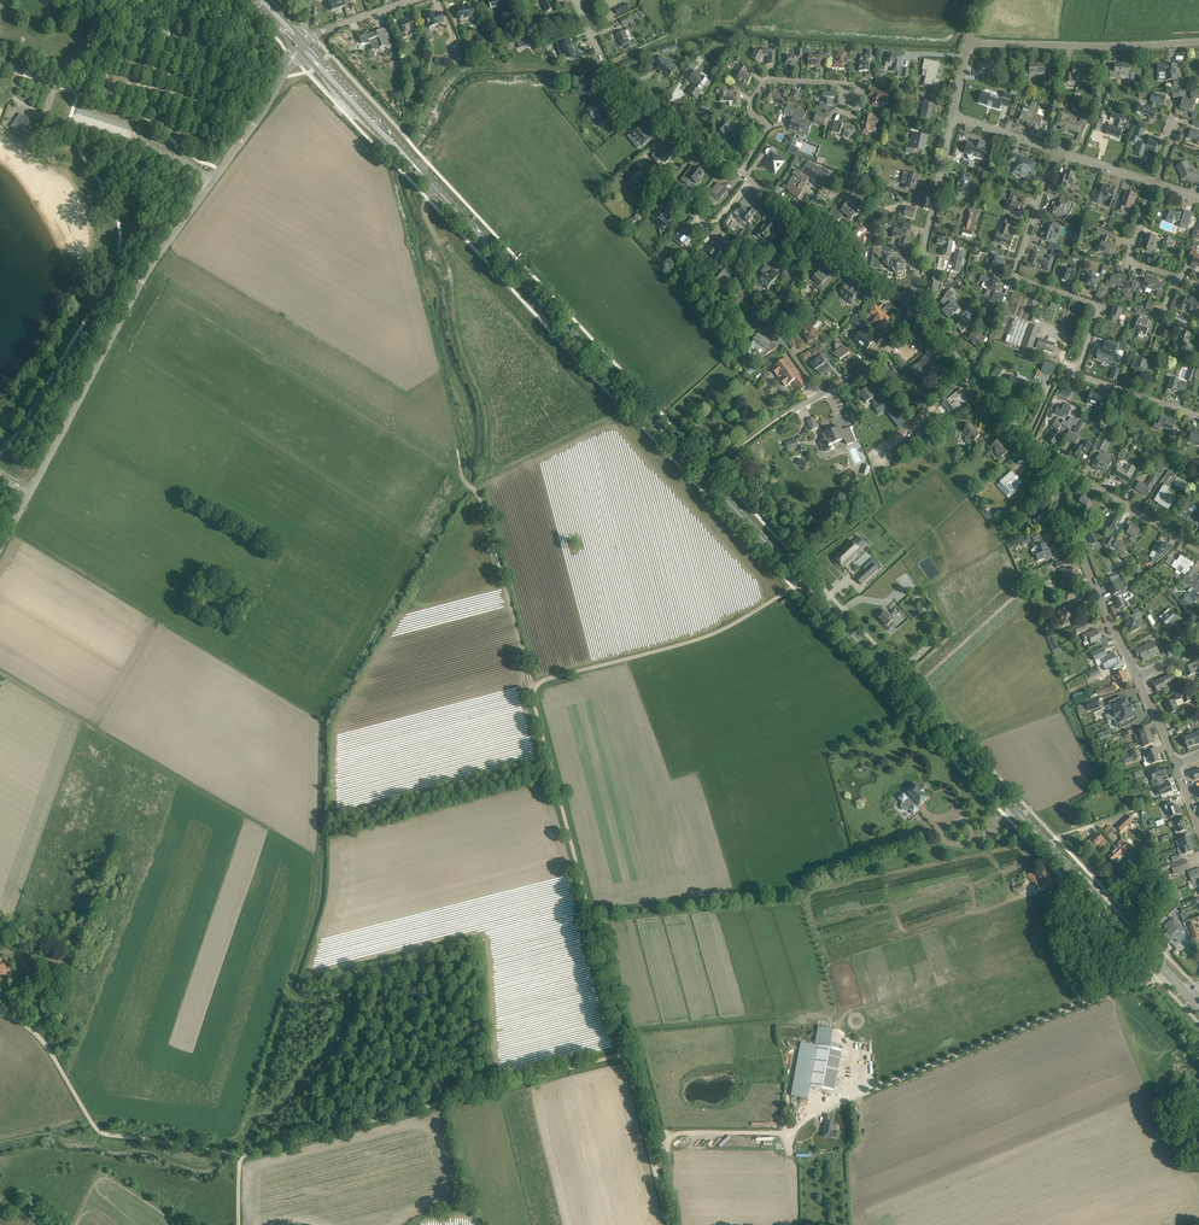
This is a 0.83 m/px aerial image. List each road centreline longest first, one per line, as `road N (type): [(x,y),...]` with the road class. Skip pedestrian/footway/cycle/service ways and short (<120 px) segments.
road 1 (primary): [(1184,991),(422,173)]
road 2 (track): [(624,1054),(535,689),(721,630),(802,582)]
road 3 (tertiary): [(0,548),(136,291),(283,78)]
road 4 (track): [(240,1155),(624,1054)]
road 5 (track): [(289,844),(0,675)]
road 6 (track): [(240,1155),(97,1130),(36,1034),(0,1015)]
road 7 (residential): [(1079,370),(1098,306),(1014,274),(1057,151)]
road 8 (unclassified): [(969,45),(1198,42)]
road 9 (track): [(463,477),(481,498),(535,689)]
road 10 (residential): [(1134,675),(1053,464)]
road 11 (residential): [(1053,464),(910,304)]
road 12 (residential): [(743,173),(910,304)]
road 13 (residential): [(910,304),(953,117)]
road 14 (residential): [(743,173),(767,133),(749,111),(764,80),(842,84)]
road 15 (track): [(668,1224),(624,1054)]
road 16 (primary): [(422,173),(308,44)]
road 17 (primary): [(301,53),(422,173)]
road 18 (residential): [(608,72),(743,173)]
road 19 (residential): [(1198,548),(1053,464)]
road 20 (residential): [(794,409),(883,354),(910,304)]
road 21 (residential): [(1198,416),(1079,370)]
road 22 (residential): [(1158,185),(1132,256),(1177,276)]

